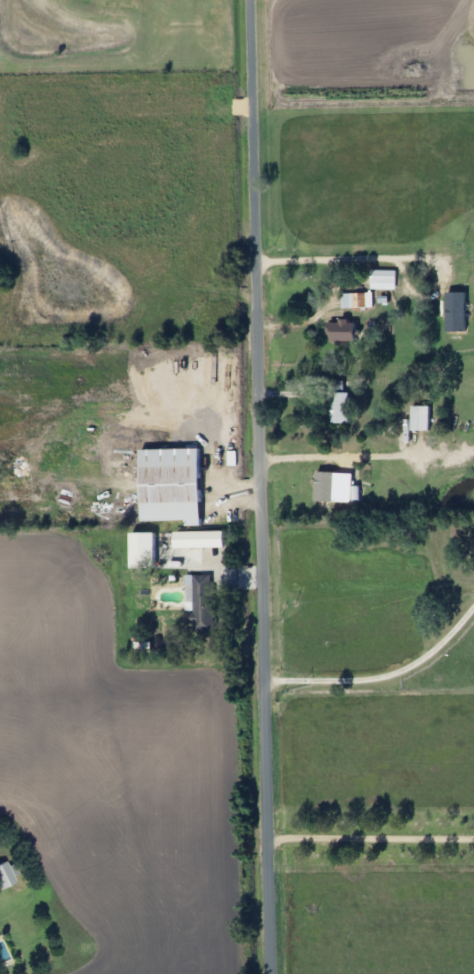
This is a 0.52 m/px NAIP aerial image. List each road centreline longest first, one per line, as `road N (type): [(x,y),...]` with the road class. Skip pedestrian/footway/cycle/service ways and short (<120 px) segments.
road 1 (residential): [(274,973),(252,0)]

